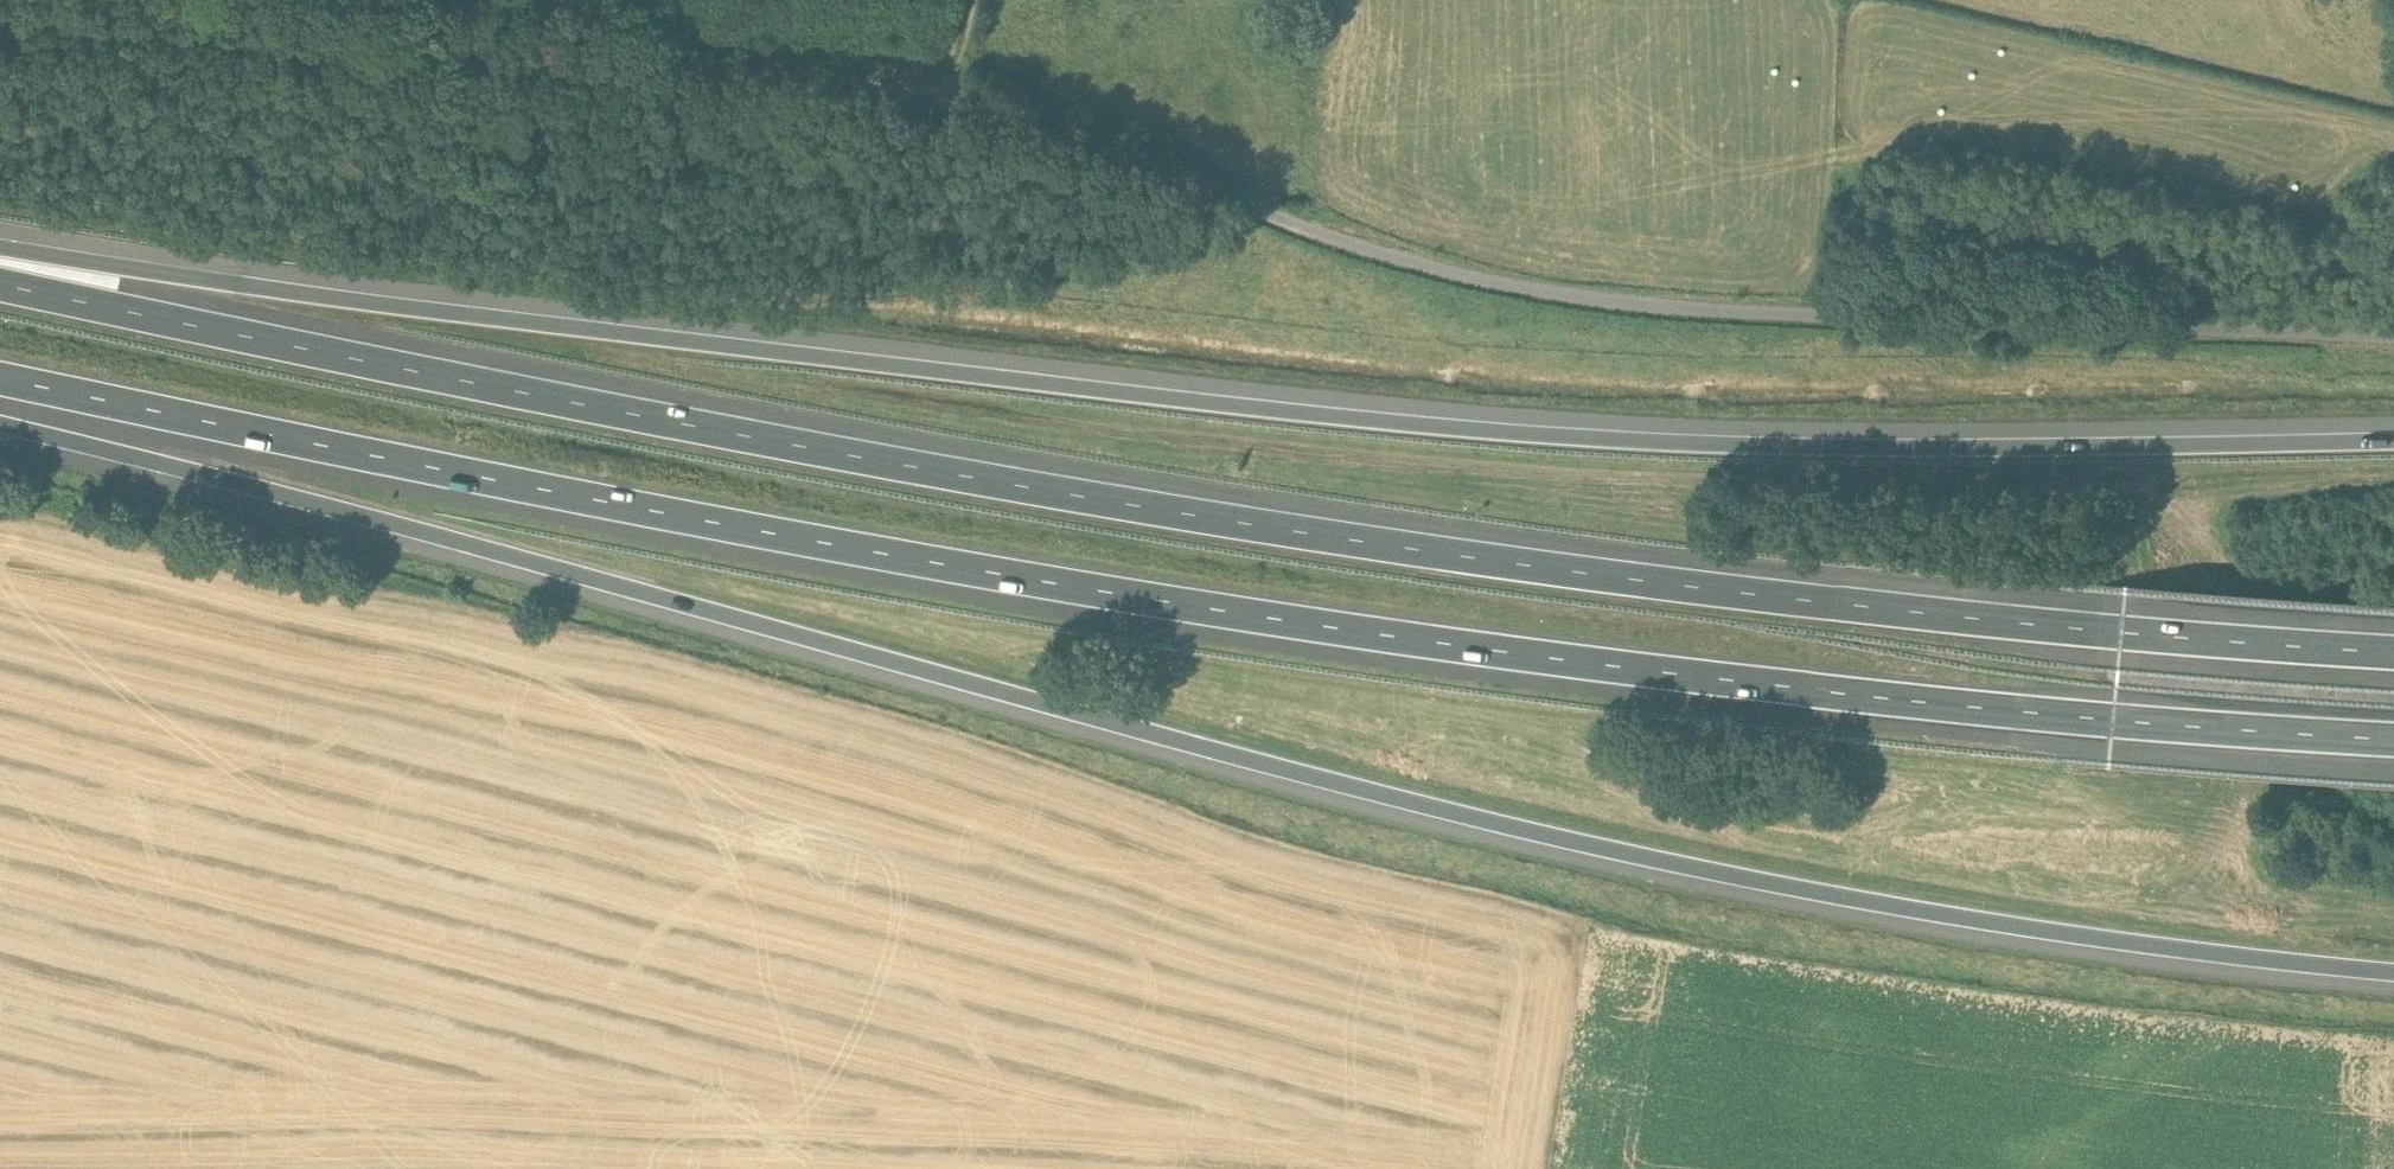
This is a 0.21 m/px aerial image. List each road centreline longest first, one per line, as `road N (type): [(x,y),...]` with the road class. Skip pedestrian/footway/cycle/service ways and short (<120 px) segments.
road 1 (motorway): [(0,424),(1477,818),(1711,871),(2032,929),(2393,971)]
road 2 (unclassified): [(2393,335),(1803,317),(1593,297),(1507,285),(1385,254),(1076,141),(892,100),(713,75),(0,10)]
road 3 (motorway): [(0,379),(703,526),(1444,649),(1770,690),(2393,737)]
road 4 (motorway): [(2393,640),(2124,624),(1721,581),(1163,506),(0,284)]
road 5 (motorway): [(2393,438),(1844,443),(1545,429),(1161,399),(0,255)]

